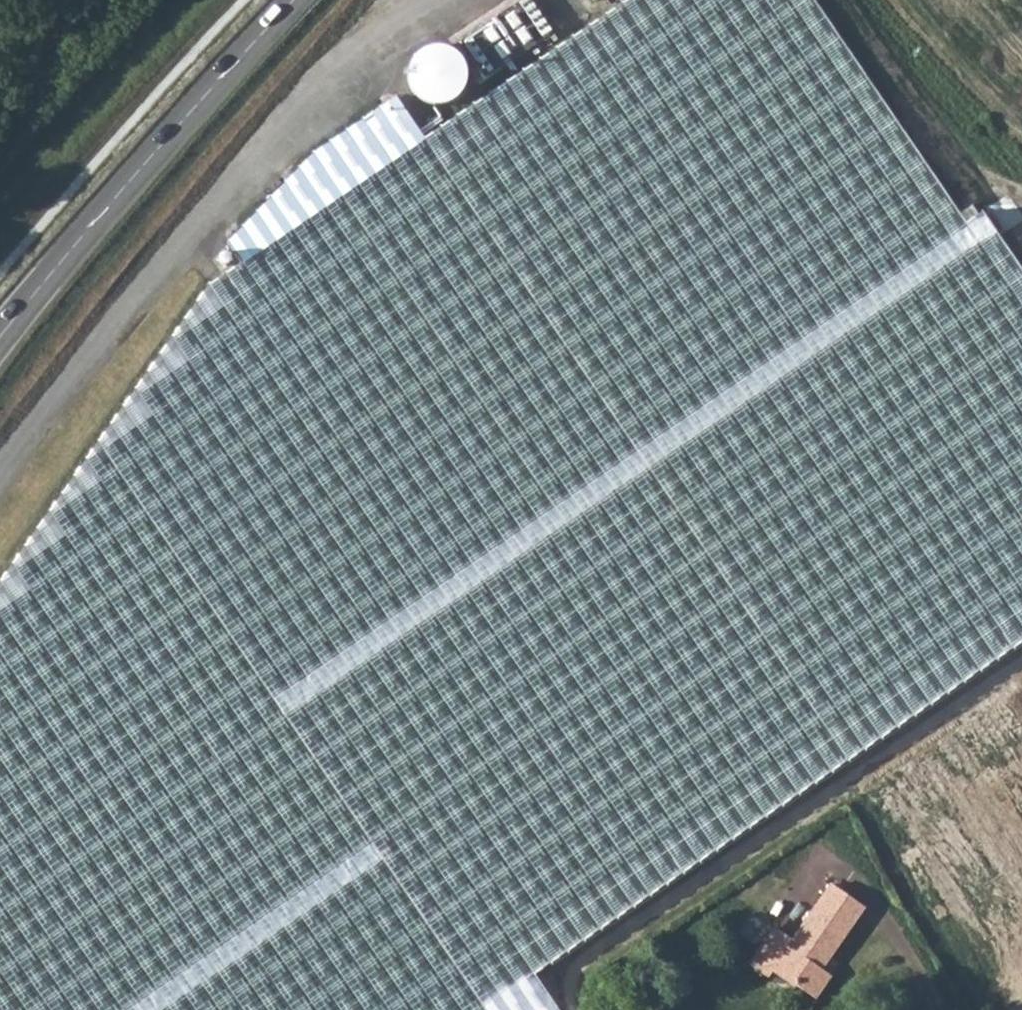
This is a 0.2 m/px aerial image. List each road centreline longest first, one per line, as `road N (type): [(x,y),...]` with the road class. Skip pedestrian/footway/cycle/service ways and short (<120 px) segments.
road 1 (secondary): [(0,339),(86,230),(295,0)]

